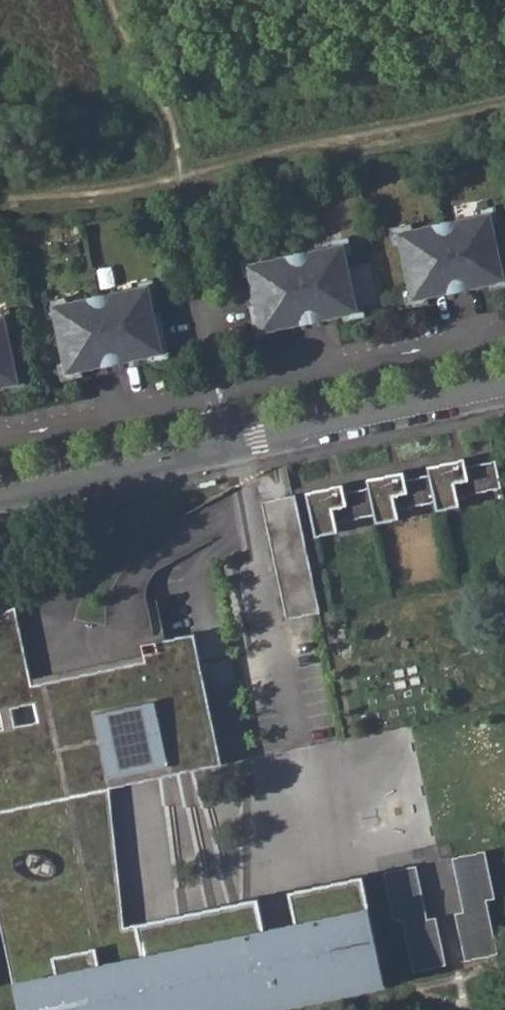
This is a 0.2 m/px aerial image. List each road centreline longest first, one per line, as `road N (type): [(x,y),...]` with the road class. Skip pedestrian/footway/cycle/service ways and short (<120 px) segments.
road 1 (residential): [(504,386),(0,494)]

